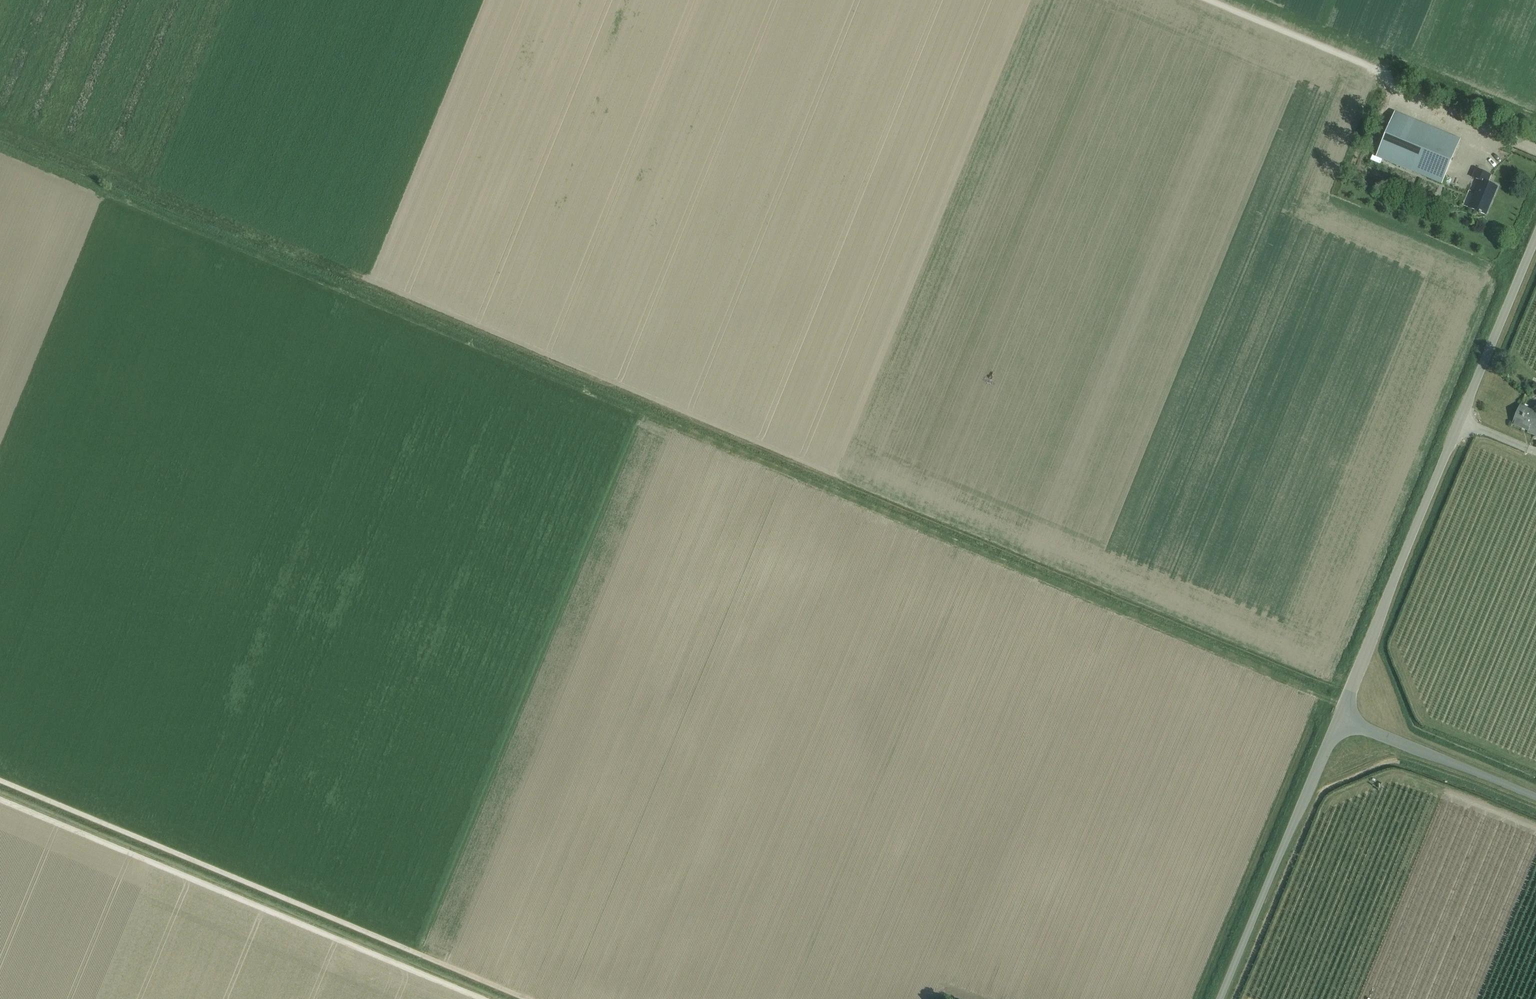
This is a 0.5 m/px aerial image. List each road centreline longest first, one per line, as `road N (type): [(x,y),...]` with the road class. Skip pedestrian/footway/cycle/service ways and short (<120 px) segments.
road 1 (unclassified): [(1334,717),(1535,230)]
road 2 (track): [(0,800),(480,998)]
road 3 (unclassified): [(1214,998),(1334,717)]
road 4 (unclassified): [(1535,797),(1334,717)]

